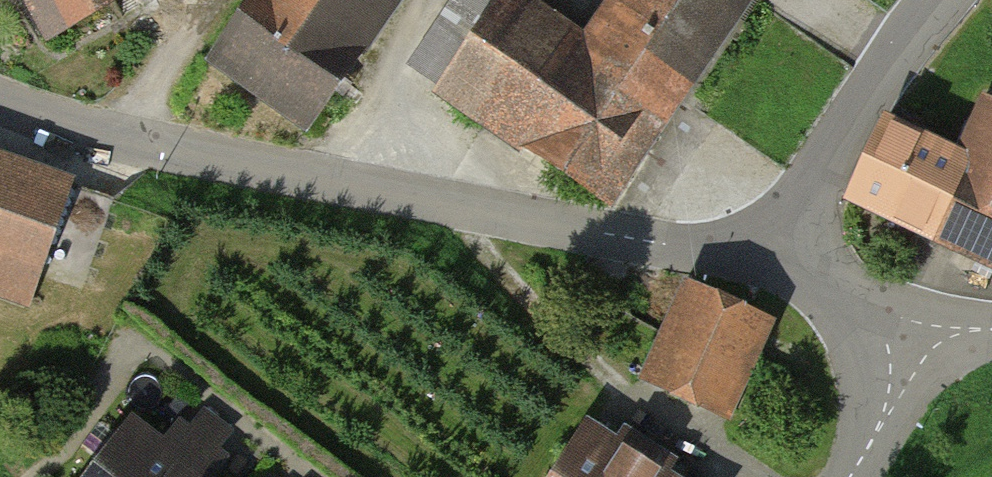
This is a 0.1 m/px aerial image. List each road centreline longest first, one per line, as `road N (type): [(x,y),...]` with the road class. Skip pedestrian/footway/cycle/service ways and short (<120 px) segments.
road 1 (residential): [(0,98),(129,142),(775,266)]
road 2 (residential): [(775,266),(796,212),(864,98),(939,0)]
road 3 (residential): [(775,266),(845,294),(910,341)]
road 4 (residential): [(848,476),(895,395),(910,341)]

